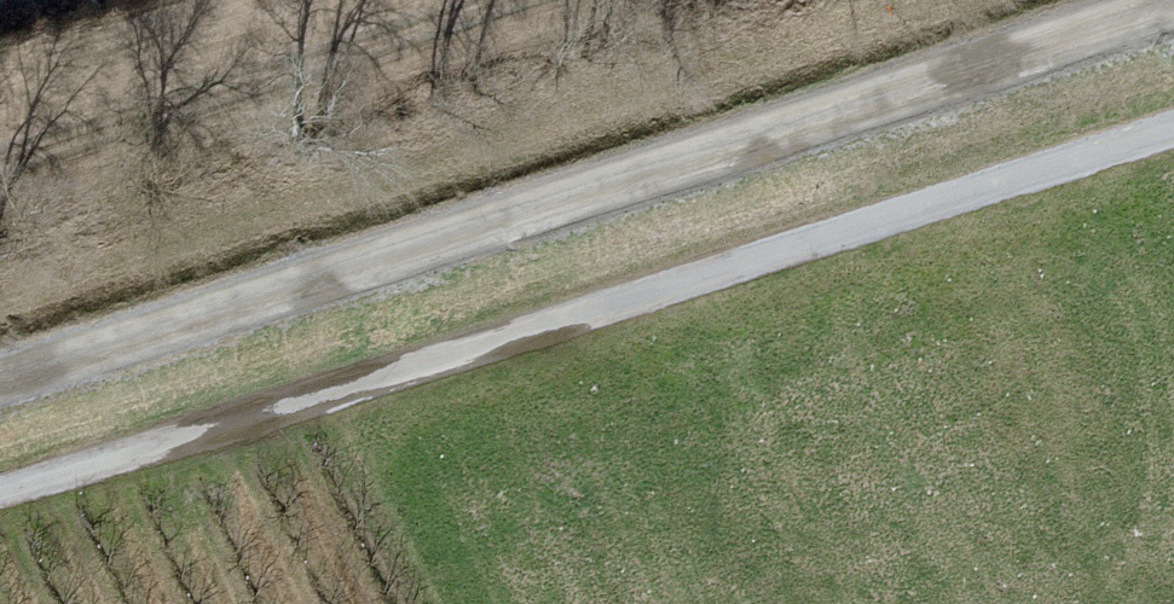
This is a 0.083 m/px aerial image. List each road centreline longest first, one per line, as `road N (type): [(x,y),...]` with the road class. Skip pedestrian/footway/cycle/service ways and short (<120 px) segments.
road 1 (track): [(0,382),(730,162),(1173,14)]
road 2 (unclassified): [(0,491),(353,389),(1173,127)]

